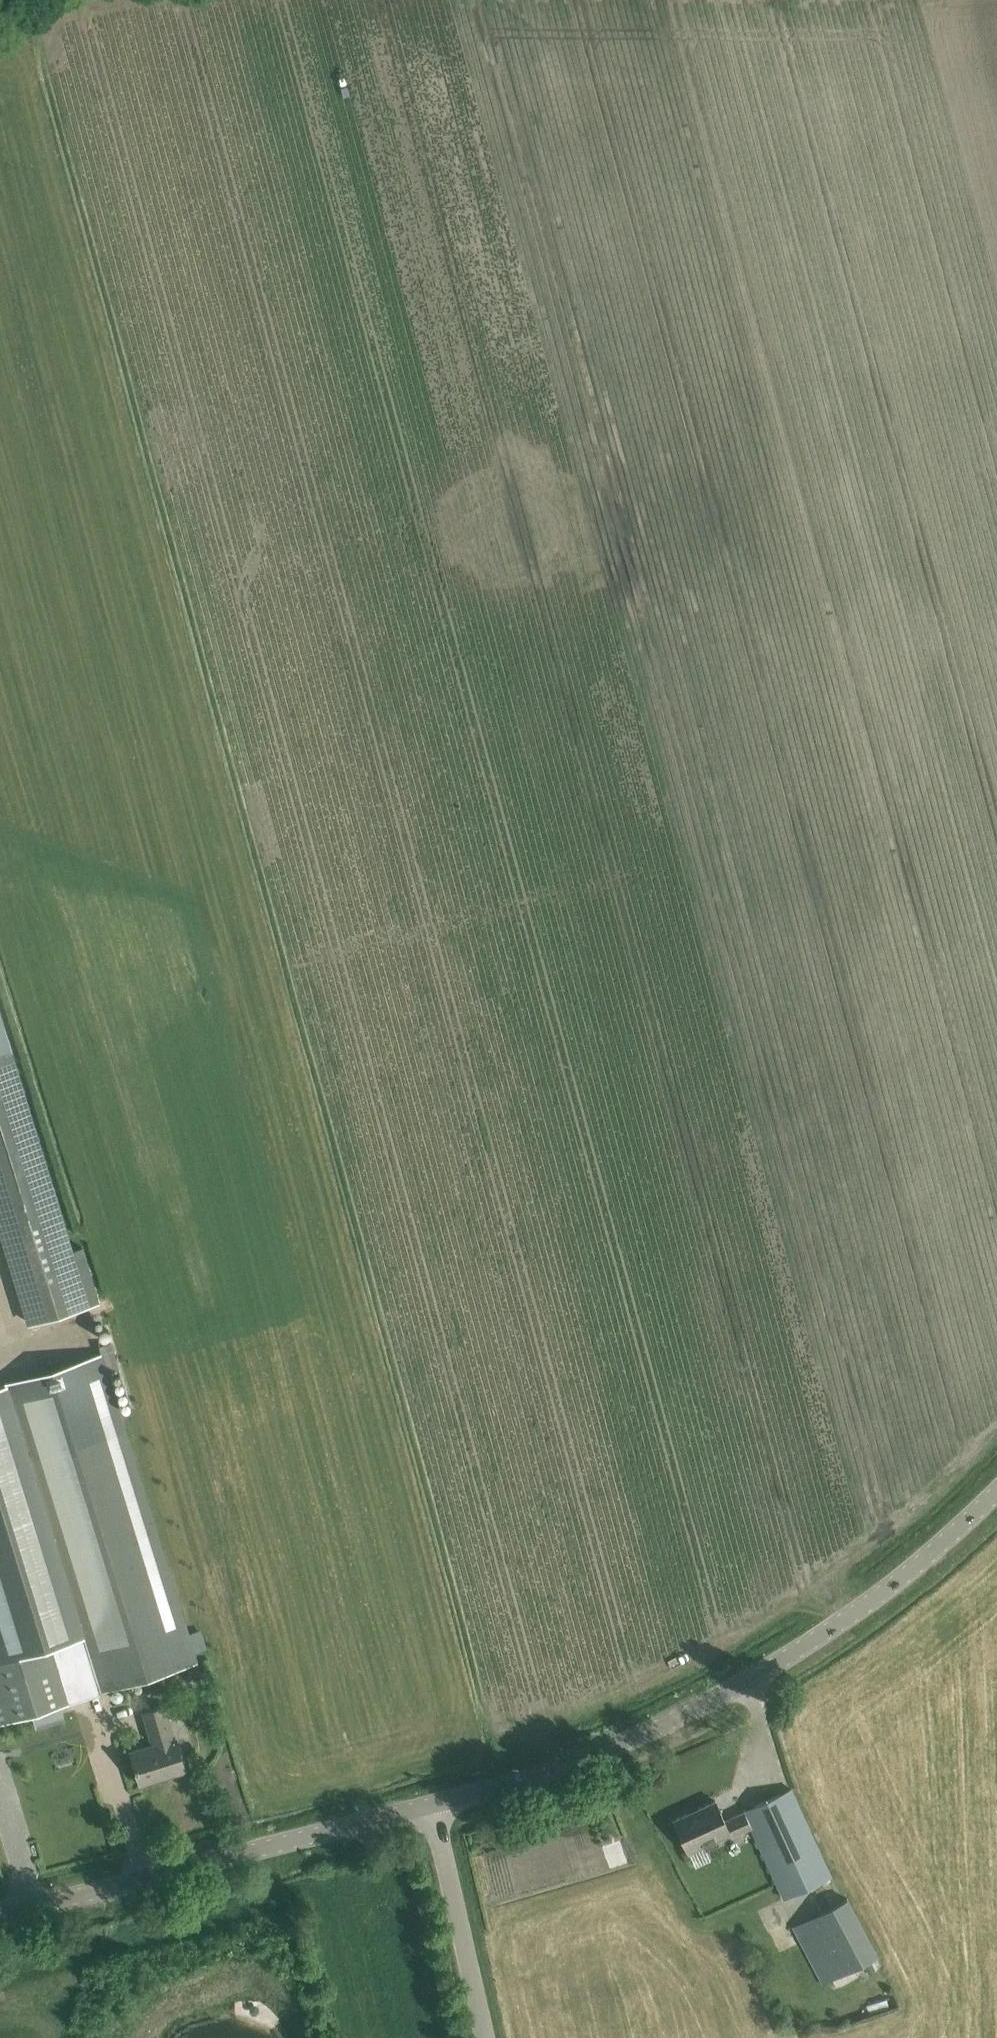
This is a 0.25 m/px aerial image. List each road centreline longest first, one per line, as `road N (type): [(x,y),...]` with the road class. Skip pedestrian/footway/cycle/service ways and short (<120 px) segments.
road 1 (tertiary): [(0,1916),(572,1766),(694,1712),(797,1652),(880,1597),(996,1494)]

